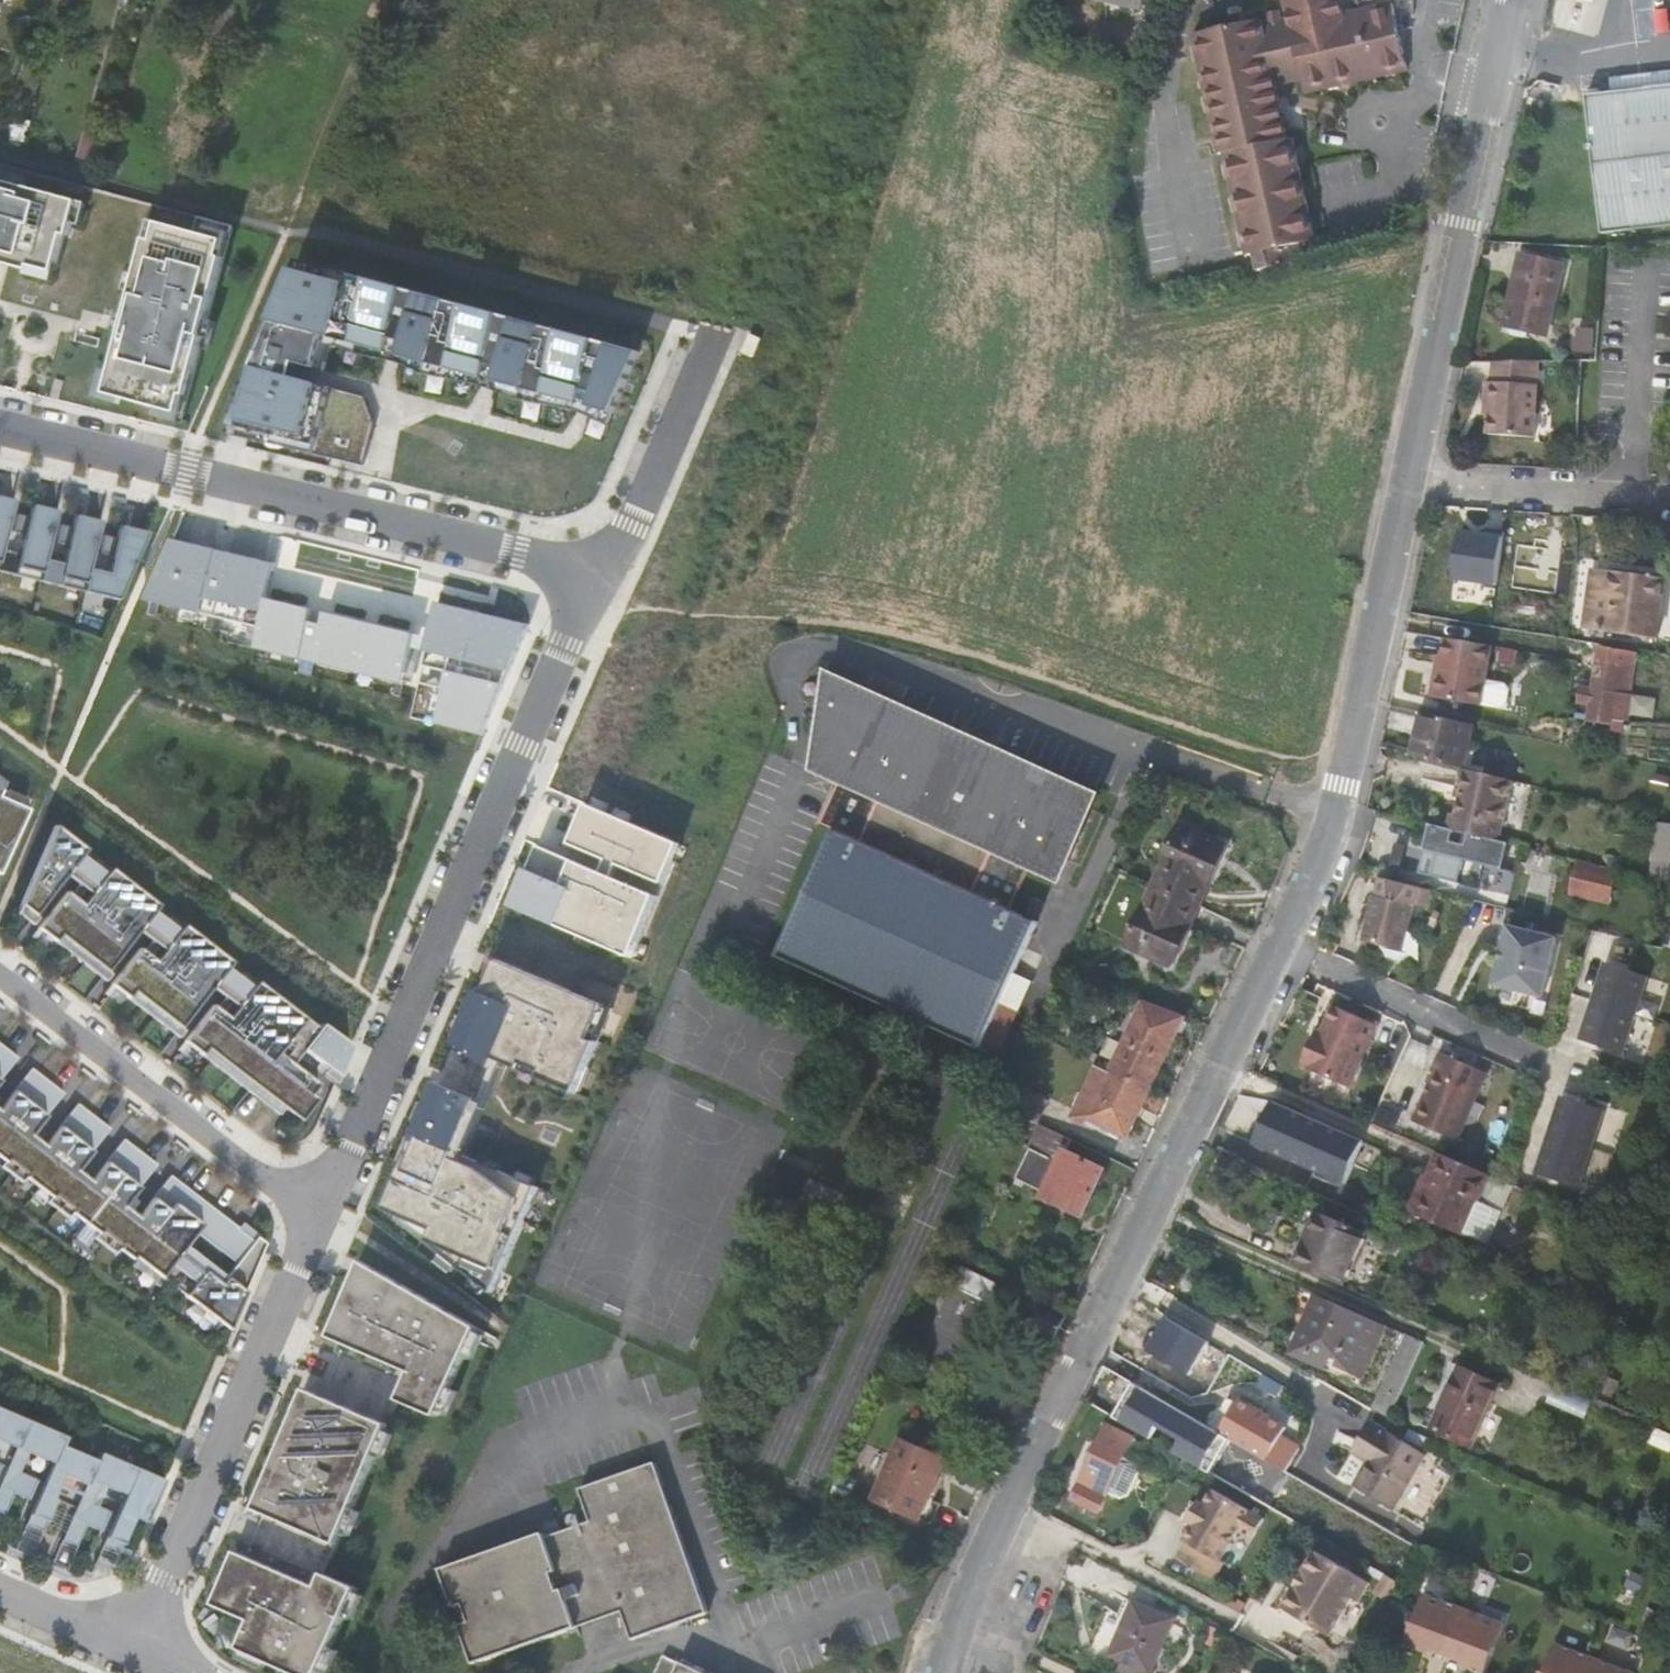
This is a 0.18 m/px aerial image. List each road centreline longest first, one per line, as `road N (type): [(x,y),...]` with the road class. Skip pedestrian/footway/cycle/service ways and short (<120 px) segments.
road 1 (residential): [(941,1672),(966,1594),(1335,816)]
road 2 (residential): [(592,577),(1335,816)]
road 3 (residential): [(1448,291),(886,387),(700,332)]
road 4 (residential): [(313,1218),(397,1005),(592,577)]
road 5 (residential): [(0,433),(592,577)]
road 6 (residential): [(144,1644),(313,1218)]
road 7 (residential): [(289,222),(700,332)]
road 8 (residential): [(0,981),(313,1218)]
road 9 (residential): [(1335,816),(1405,483)]
road 10 (residential): [(1448,291),(1507,0)]
road 11 (residential): [(700,332),(592,577)]
road 12 (residential): [(1669,502),(1405,483)]
road 13 (residential): [(1405,483),(1448,291)]
road 14 (residential): [(0,1581),(144,1644)]

